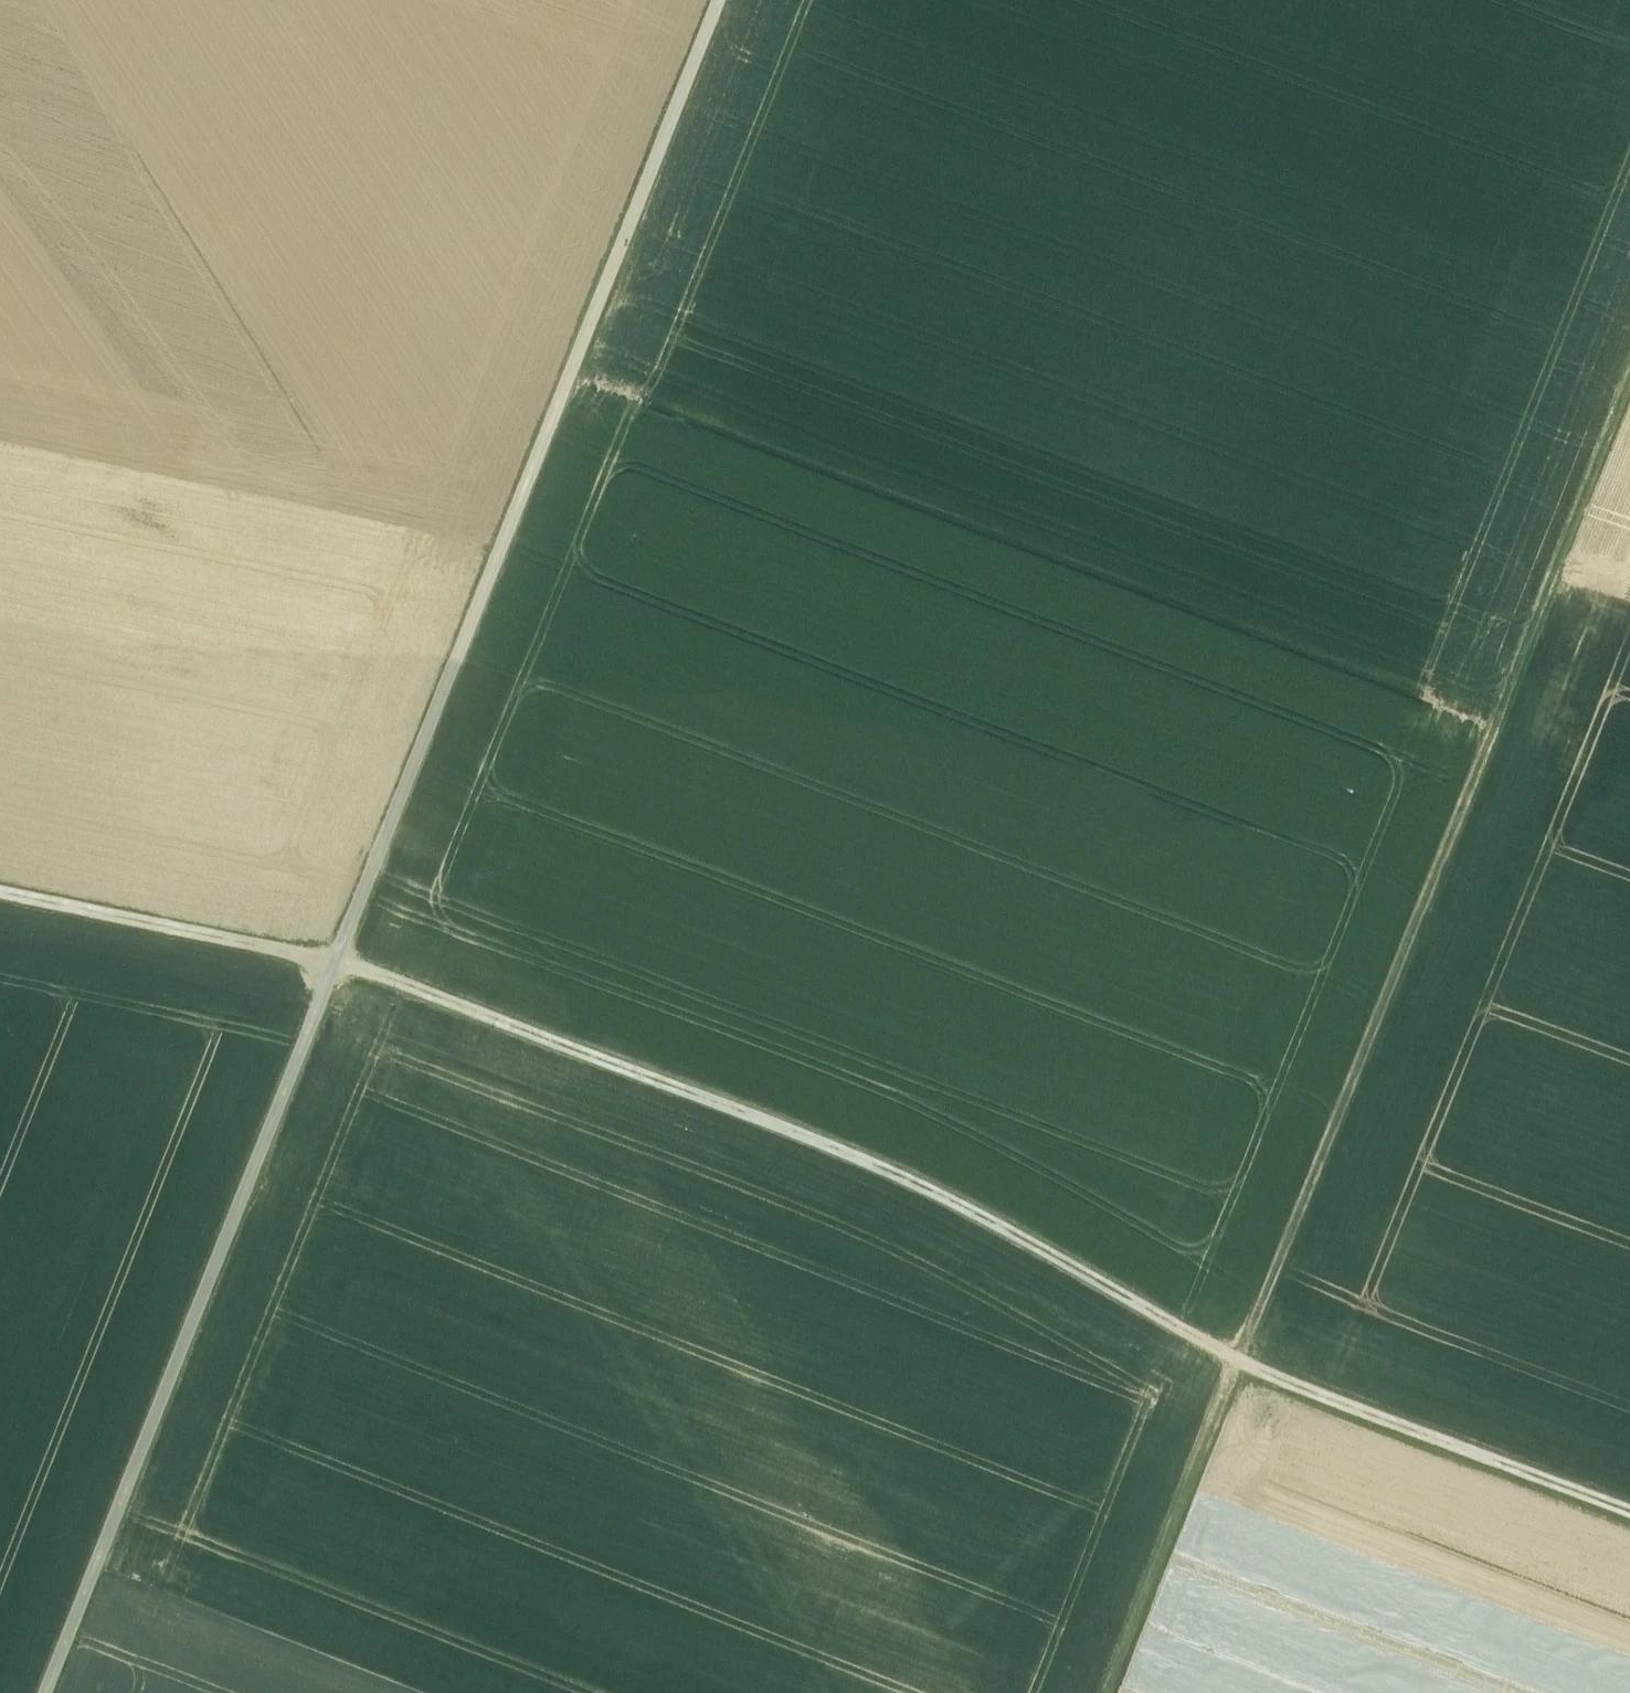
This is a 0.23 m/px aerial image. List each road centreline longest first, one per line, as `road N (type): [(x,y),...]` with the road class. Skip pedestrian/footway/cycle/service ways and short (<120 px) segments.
road 1 (track): [(47,1692),(546,417),(717,0)]
road 2 (track): [(1629,1516),(1237,1365),(1046,1251),(830,1148),(336,967),(0,897)]
road 3 (track): [(1629,380),(1237,1365)]
road 4 (track): [(1107,1692),(1237,1365)]

